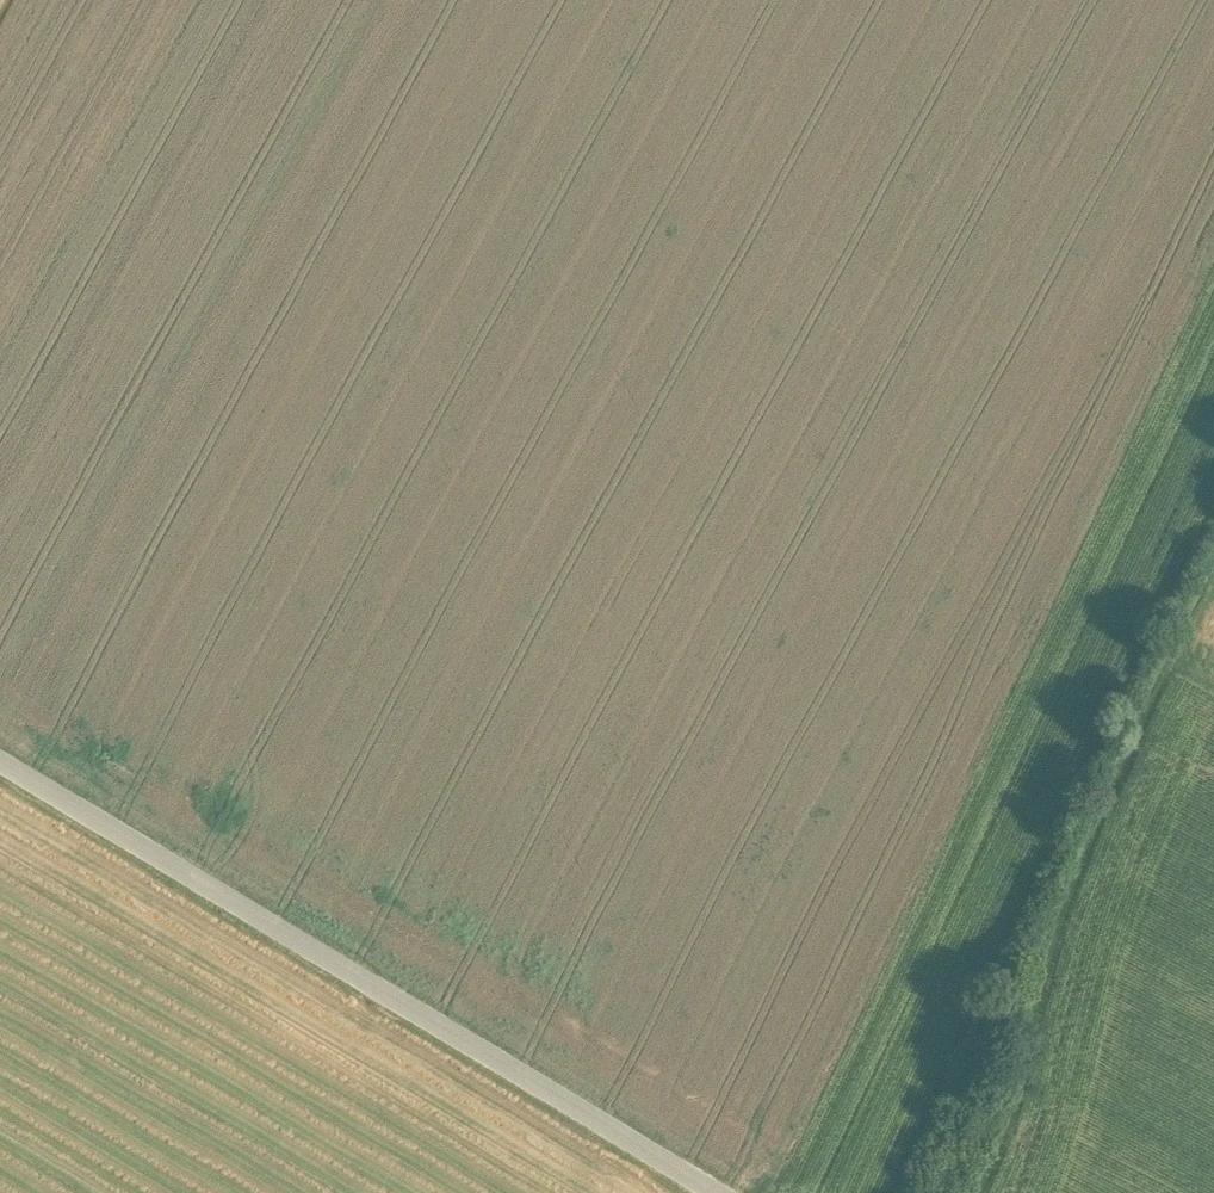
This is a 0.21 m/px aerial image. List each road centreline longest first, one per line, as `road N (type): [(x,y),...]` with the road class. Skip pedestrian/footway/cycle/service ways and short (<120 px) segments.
road 1 (unclassified): [(709,1192),(0,773)]
road 2 (track): [(1213,584),(1072,894),(997,1164),(982,1192)]

